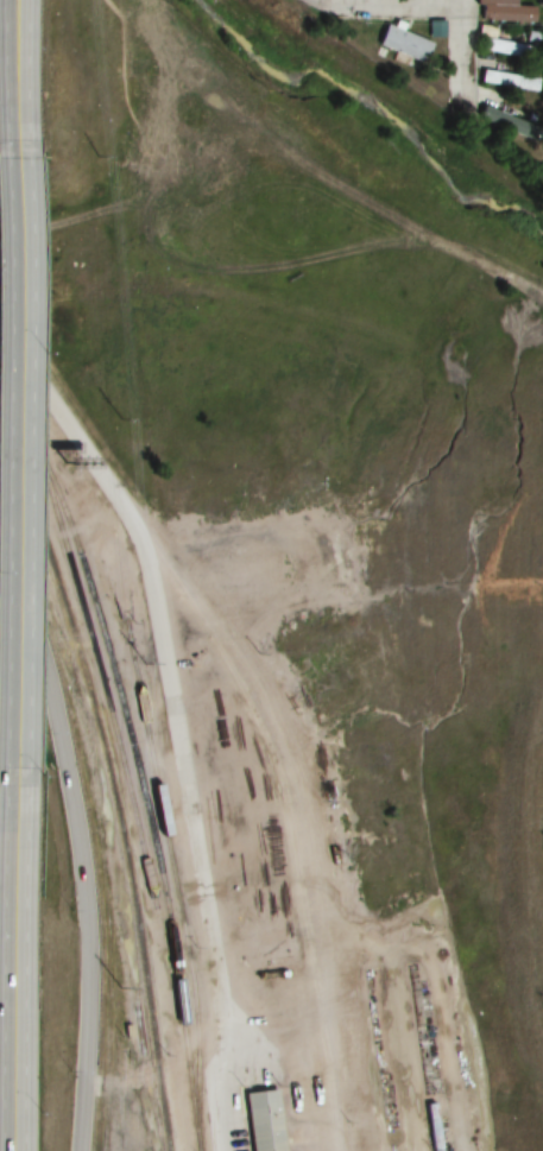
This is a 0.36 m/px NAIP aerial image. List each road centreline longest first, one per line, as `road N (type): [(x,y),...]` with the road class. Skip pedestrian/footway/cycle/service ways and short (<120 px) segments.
road 1 (primary): [(81,1150),(90,1003),(82,843),(43,652),(0,539)]
road 2 (primary): [(30,156),(21,766)]
road 3 (primary): [(21,766),(13,1150)]
road 4 (primary): [(26,0),(30,156)]

